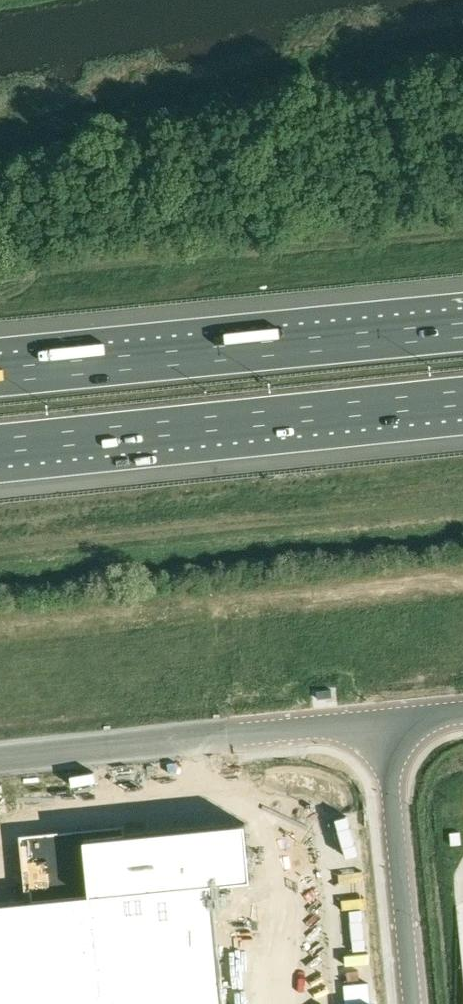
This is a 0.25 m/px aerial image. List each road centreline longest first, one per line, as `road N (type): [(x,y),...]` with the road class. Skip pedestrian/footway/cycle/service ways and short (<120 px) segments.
road 1 (motorway): [(0,447),(462,400)]
road 2 (motorway): [(462,327),(0,374)]
road 3 (unclassified): [(383,718),(0,757)]
road 4 (unclassified): [(413,1003),(383,718)]

